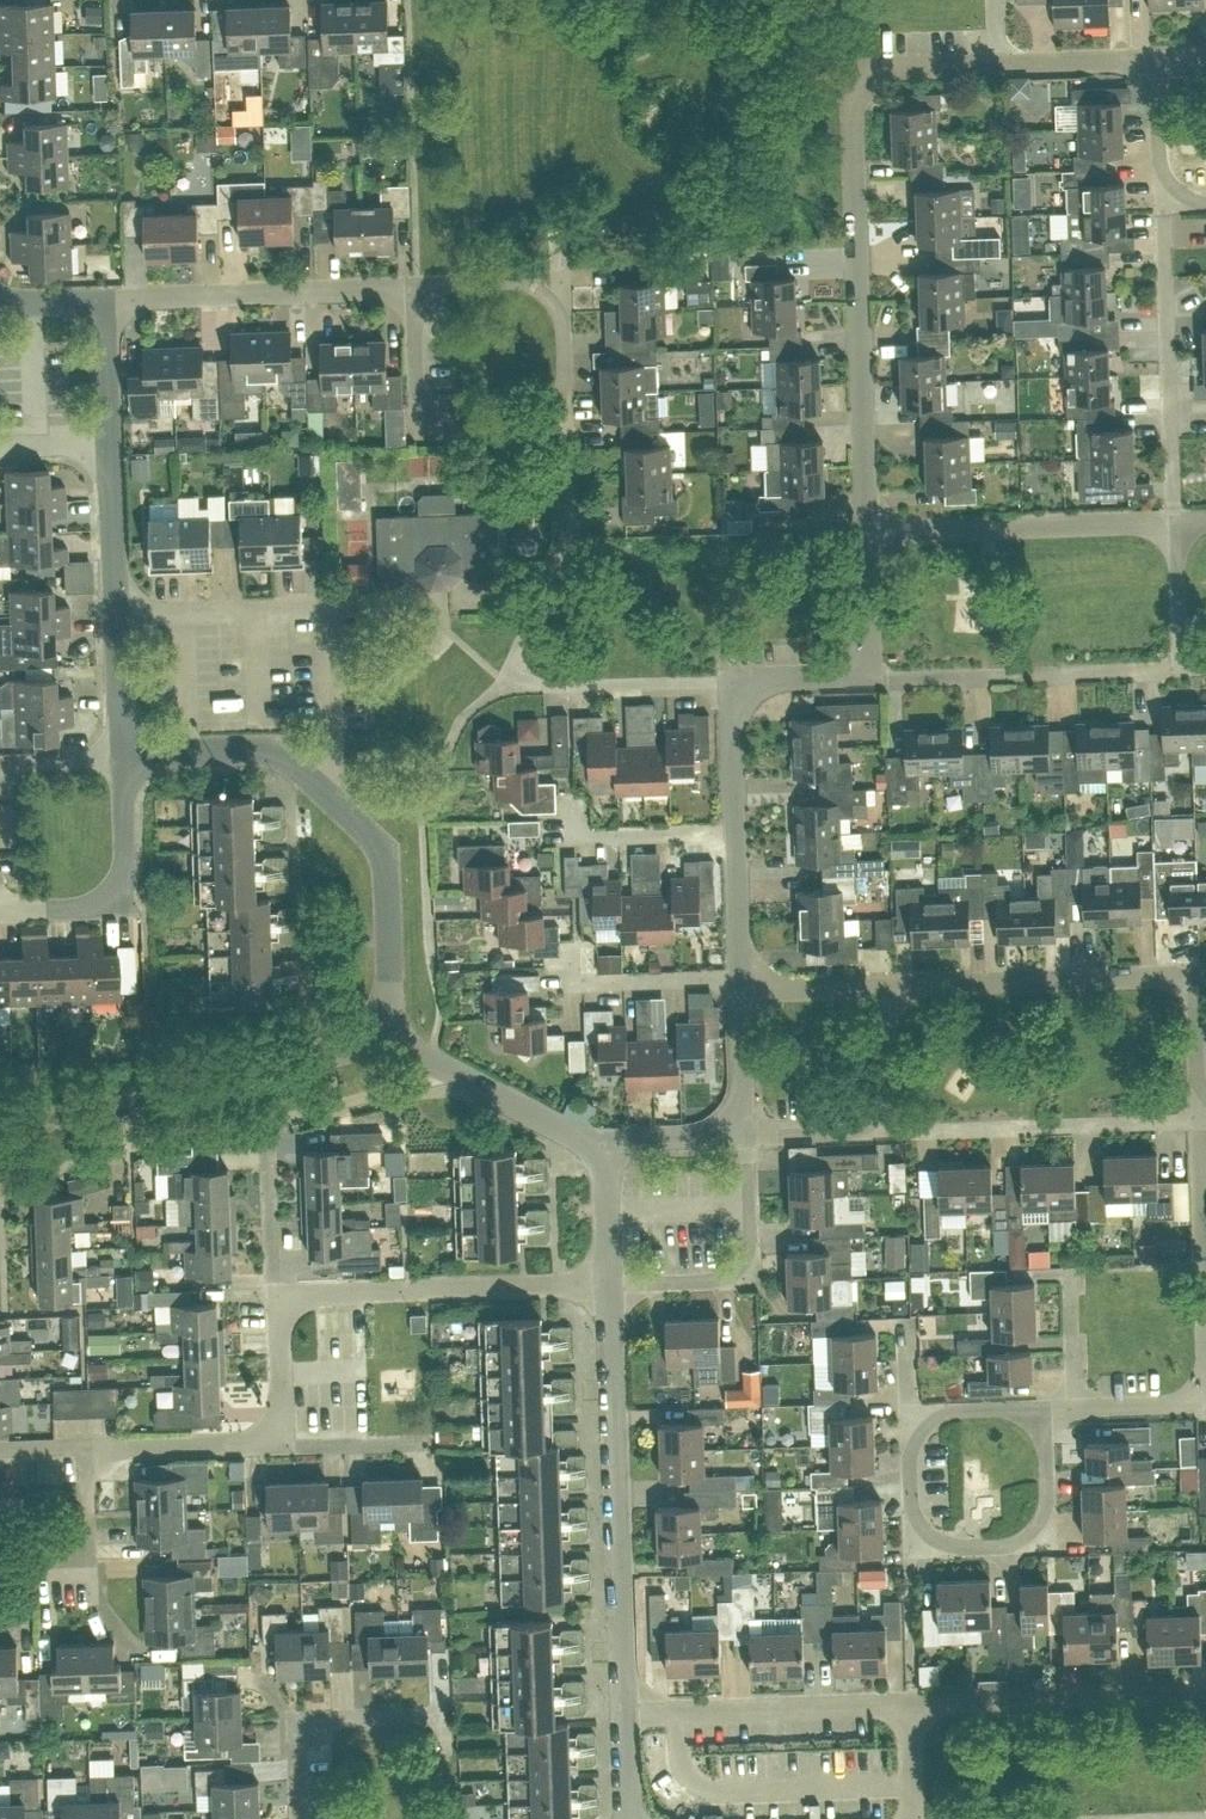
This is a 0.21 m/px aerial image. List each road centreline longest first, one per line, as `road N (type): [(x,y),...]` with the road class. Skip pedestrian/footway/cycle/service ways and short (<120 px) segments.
road 1 (residential): [(868,526),(854,88),(872,66),(1000,62)]
road 2 (residential): [(614,1281),(627,1708)]
road 3 (residential): [(120,608),(331,602),(341,806)]
road 4 (residential): [(0,1136),(393,1038)]
road 5 (residential): [(910,1414),(912,1532),(934,1548),(1030,1546),(1047,1519),(1046,1408)]
road 6 (residential): [(275,1294),(614,1281)]
road 7 (residential): [(1173,516),(1162,202)]
road 8 (residential): [(105,298),(413,284)]
road 9 (residential): [(1195,975),(890,985)]
road 10 (residential): [(868,526),(1173,516)]
road 11 (residential): [(908,1702),(1205,1693)]
road 12 (residential): [(627,1708),(908,1702)]
road 13 (residential): [(736,832),(738,684),(870,677)]
road 14 (residential): [(614,1281),(734,1276),(751,1258),(746,1134)]
road 15 (residential): [(413,284),(517,280),(549,293),(564,325),(566,374),(550,410)]
road 16 (residential): [(550,410),(525,428),(461,429),(433,414),(417,381),(413,284)]
road 17 (residential): [(393,1038),(390,850),(341,806)]
road 18 (residential): [(443,1746),(429,1717),(321,1719),(297,1740),(298,1818)]
road 19 (residential): [(393,1038),(608,1148)]
road 20 (residential): [(341,806),(282,750),(126,758)]
road 21 (residential): [(1205,1326),(1199,1120)]
road 22 (residential): [(86,1448),(280,1441)]
road 23 (residential): [(582,950),(581,982),(743,982)]
road 24 (residential): [(736,832),(570,836),(570,810)]
road 25 (residential): [(86,1448),(87,1507),(67,1543),(45,1558),(0,1559)]
road 26 (residential): [(120,608),(111,438)]
road 27 (residential): [(1000,62),(1158,59)]
road 28 (residential): [(1182,668),(1173,516)]
road 29 (residential): [(746,1134),(743,982)]
road 30 (residential): [(870,677),(868,526)]
road 31 (residential): [(743,982),(736,832)]
road 32 (residential): [(126,758),(120,608)]
road 33 (residential): [(280,1441),(275,1294)]
road 34 (residential): [(890,985),(743,982)]
road 35 (residential): [(892,1132),(890,985)]
road 36 (residential): [(280,1441),(427,1441)]
road 37 (residential): [(746,1134),(892,1132)]
road 38 (residential): [(1199,1120),(1195,975)]
road 39 (residential): [(1162,202),(1158,59)]
road 40 (residential): [(892,1132),(1034,1127)]
road 41 (residential): [(275,1294),(270,1152)]
road 42 (residential): [(1041,673),(1182,668)]
road 43 (residential): [(121,895),(131,881),(126,758)]
road 44 (residential): [(105,298),(111,438)]
road 45 (residential): [(608,1148),(746,1134)]
road 46 (residential): [(1046,1408),(910,1414)]
road 47 (residential): [(1074,1407),(1071,1273)]
road 48 (residential): [(608,1148),(614,1281)]
road 49 (residential): [(870,677),(1003,674)]
road 50 (residential): [(1205,1402),(1074,1407)]
road 51 (residential): [(1199,1120),(1069,1126)]
road 52 (residential): [(0,771),(126,758)]
road 53 (residential): [(121,895),(113,906),(0,909)]
road 54 (residential): [(550,410),(566,425),(571,529)]

